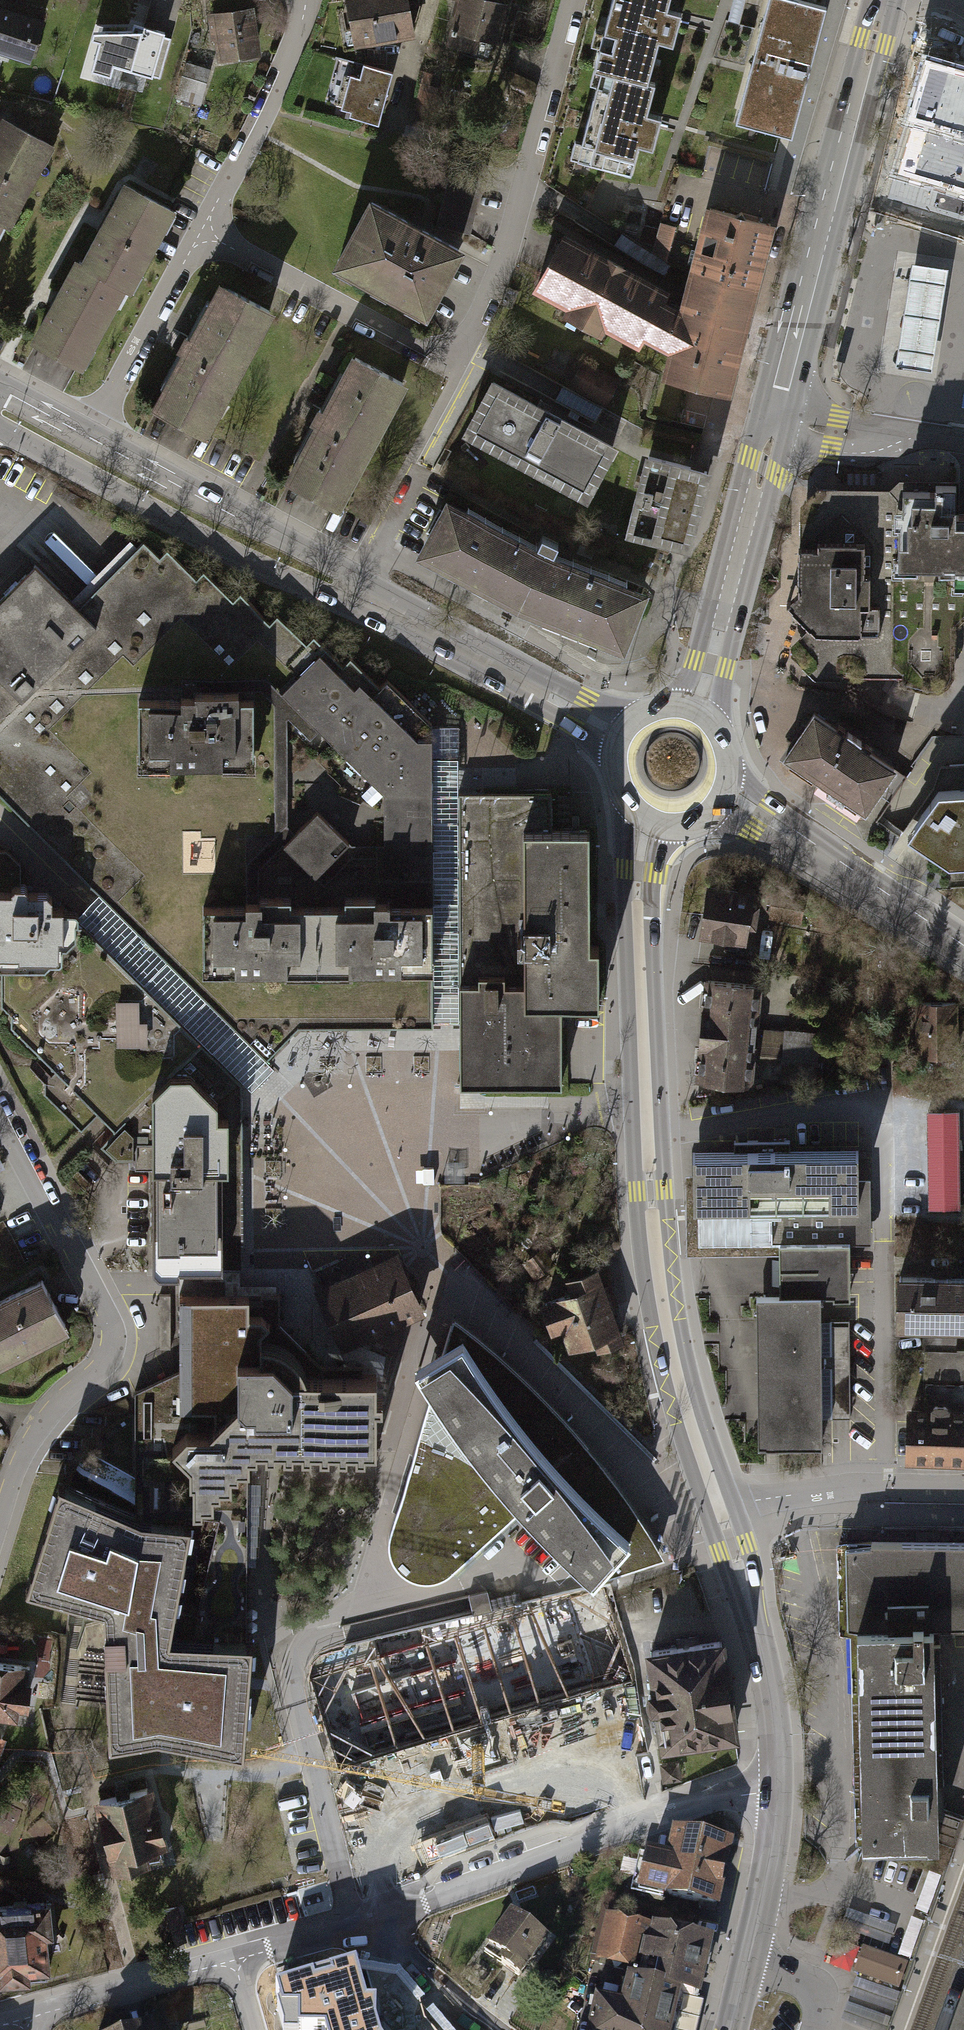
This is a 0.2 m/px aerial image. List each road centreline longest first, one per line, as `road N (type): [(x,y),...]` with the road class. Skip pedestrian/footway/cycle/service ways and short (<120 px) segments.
road 1 (tertiary): [(720,1511),(686,1410),(652,1225),(637,886),(649,809)]
road 2 (residential): [(200,231),(411,345),(435,351),(459,345),(501,268),(572,0)]
road 3 (residential): [(338,1871),(295,1685),(305,1643),(338,1617),(543,1568)]
road 4 (residential): [(0,1514),(32,1438),(102,1368),(114,1341),(0,1113)]
road 5 (tertiary): [(774,414),(883,0)]
road 6 (tertiary): [(0,427),(228,549),(345,585)]
road 7 (residential): [(775,1792),(699,1804),(427,1902)]
road 8 (tertiary): [(345,585),(627,738)]
road 9 (tertiary): [(696,719),(774,414)]
road 10 (tertiary): [(345,585),(246,516),(91,433)]
road 11 (tertiary): [(715,788),(963,949)]
road 12 (tertiary): [(775,1792),(770,1704),(720,1511)]
road 13 (residential): [(306,0),(268,103),(200,231)]
road 14 (residential): [(963,1487),(818,1491),(720,1511)]
road 15 (tertiary): [(729,2029),(775,1792)]
road 16 (residential): [(200,231),(91,433)]
road 17 (residential): [(233,1960),(23,2019)]
road 18 (residential): [(774,414),(963,441)]
road 19 (residential): [(380,1916),(403,1958),(485,2029)]

